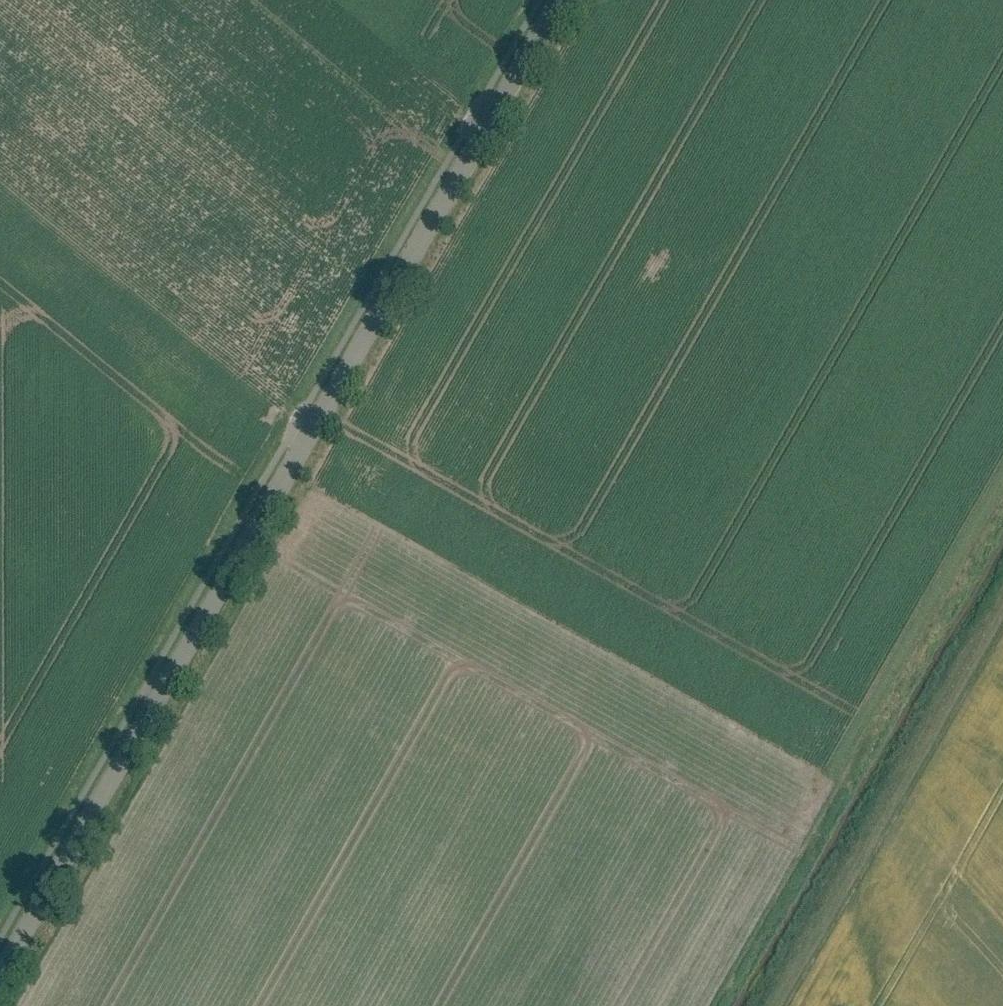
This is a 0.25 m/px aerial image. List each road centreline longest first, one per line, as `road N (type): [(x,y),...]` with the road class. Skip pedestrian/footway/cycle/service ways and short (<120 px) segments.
road 1 (unclassified): [(560,0),(0,984)]
road 2 (track): [(748,1005),(1002,560)]

